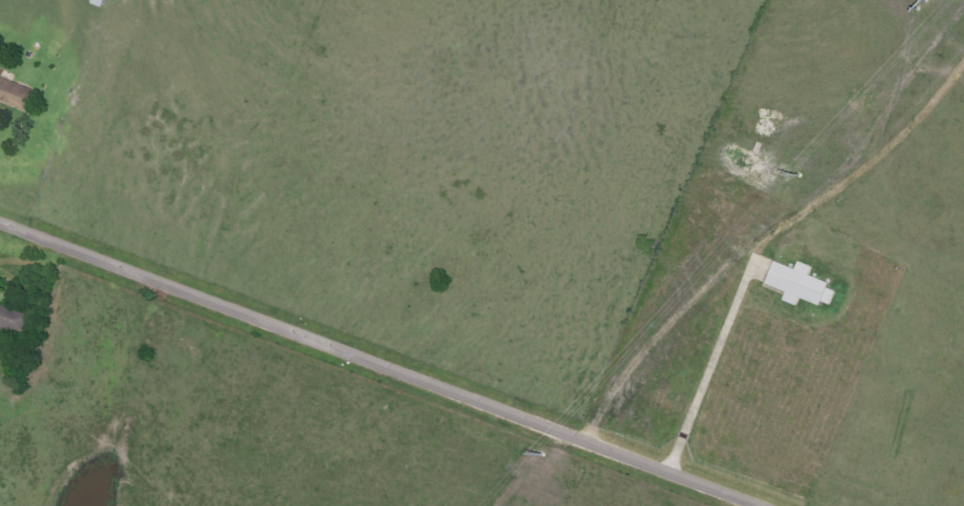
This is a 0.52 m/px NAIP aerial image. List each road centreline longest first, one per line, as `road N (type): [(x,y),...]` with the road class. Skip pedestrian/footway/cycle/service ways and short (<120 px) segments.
road 1 (residential): [(753,505),(0,221)]
road 2 (residential): [(503,411),(700,0)]
road 3 (residential): [(234,310),(372,0)]
road 4 (residential): [(814,505),(963,252)]
road 5 (residential): [(49,236),(147,10)]
road 6 (track): [(669,474),(748,274)]

